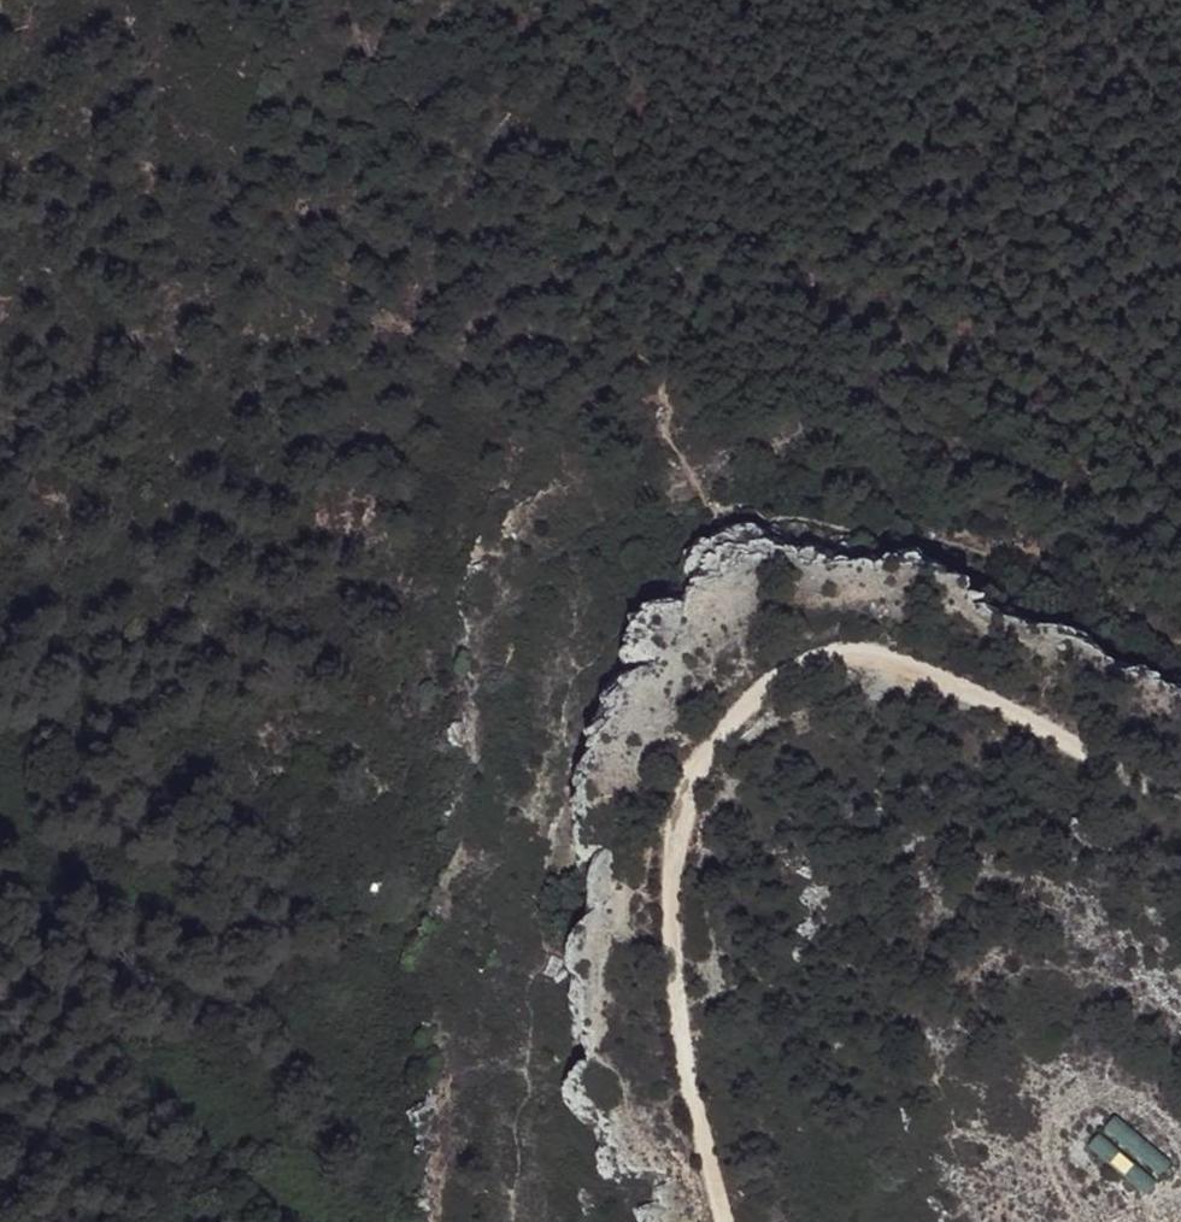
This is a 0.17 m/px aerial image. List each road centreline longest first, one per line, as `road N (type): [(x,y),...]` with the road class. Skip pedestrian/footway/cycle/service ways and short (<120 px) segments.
road 1 (track): [(729,1221),(673,981),(670,855),(702,760),(748,706),(789,675),(833,660),(879,661),(967,695),(1180,812)]

